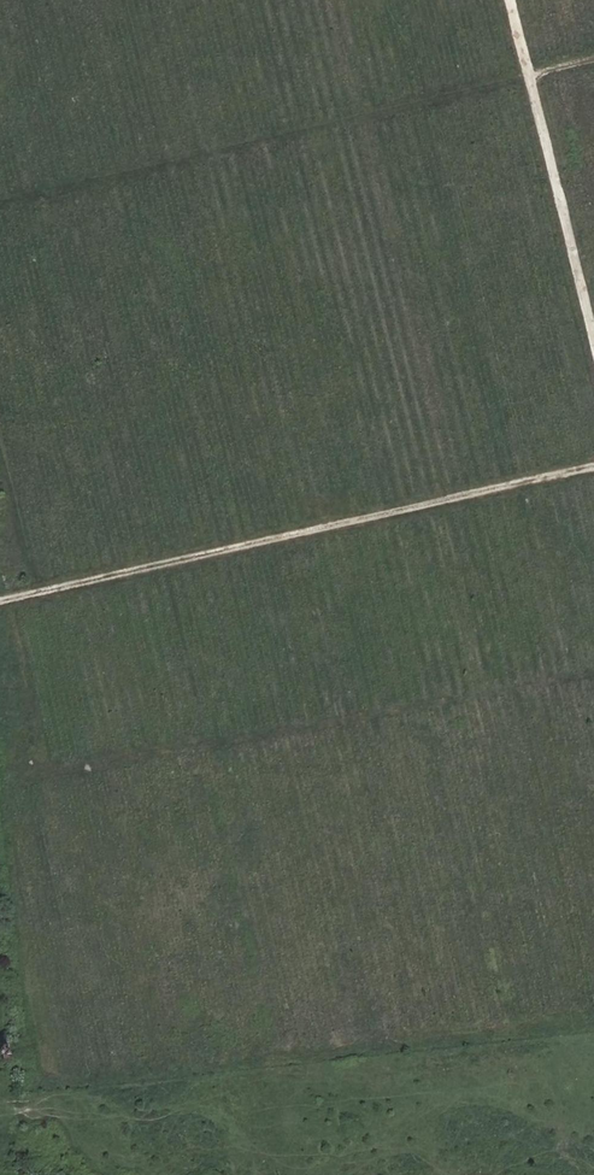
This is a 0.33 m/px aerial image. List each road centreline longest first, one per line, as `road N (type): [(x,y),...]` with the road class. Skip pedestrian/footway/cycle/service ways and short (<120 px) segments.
road 1 (track): [(593,352),(507,0)]

